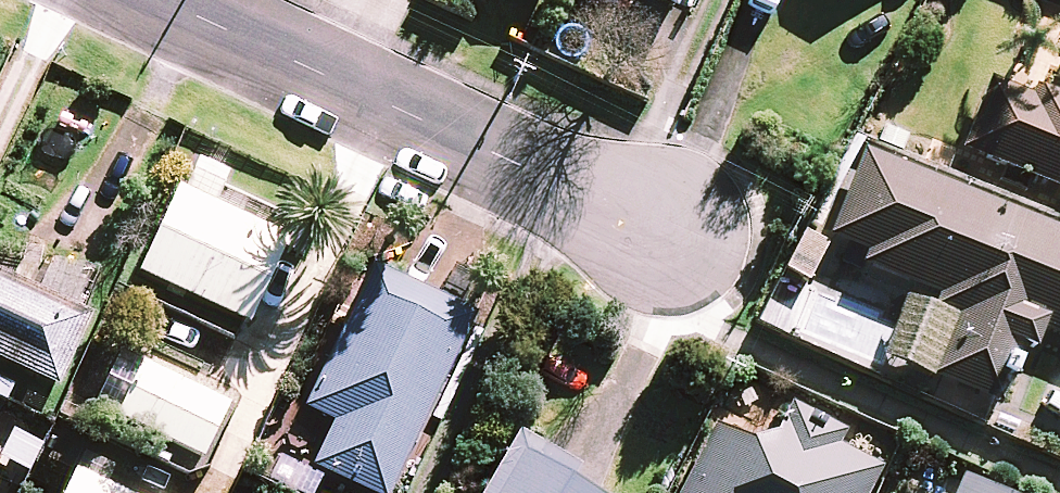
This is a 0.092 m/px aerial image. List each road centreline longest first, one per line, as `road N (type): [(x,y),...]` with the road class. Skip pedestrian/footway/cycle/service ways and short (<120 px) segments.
road 1 (residential): [(167,0),(667,226)]

